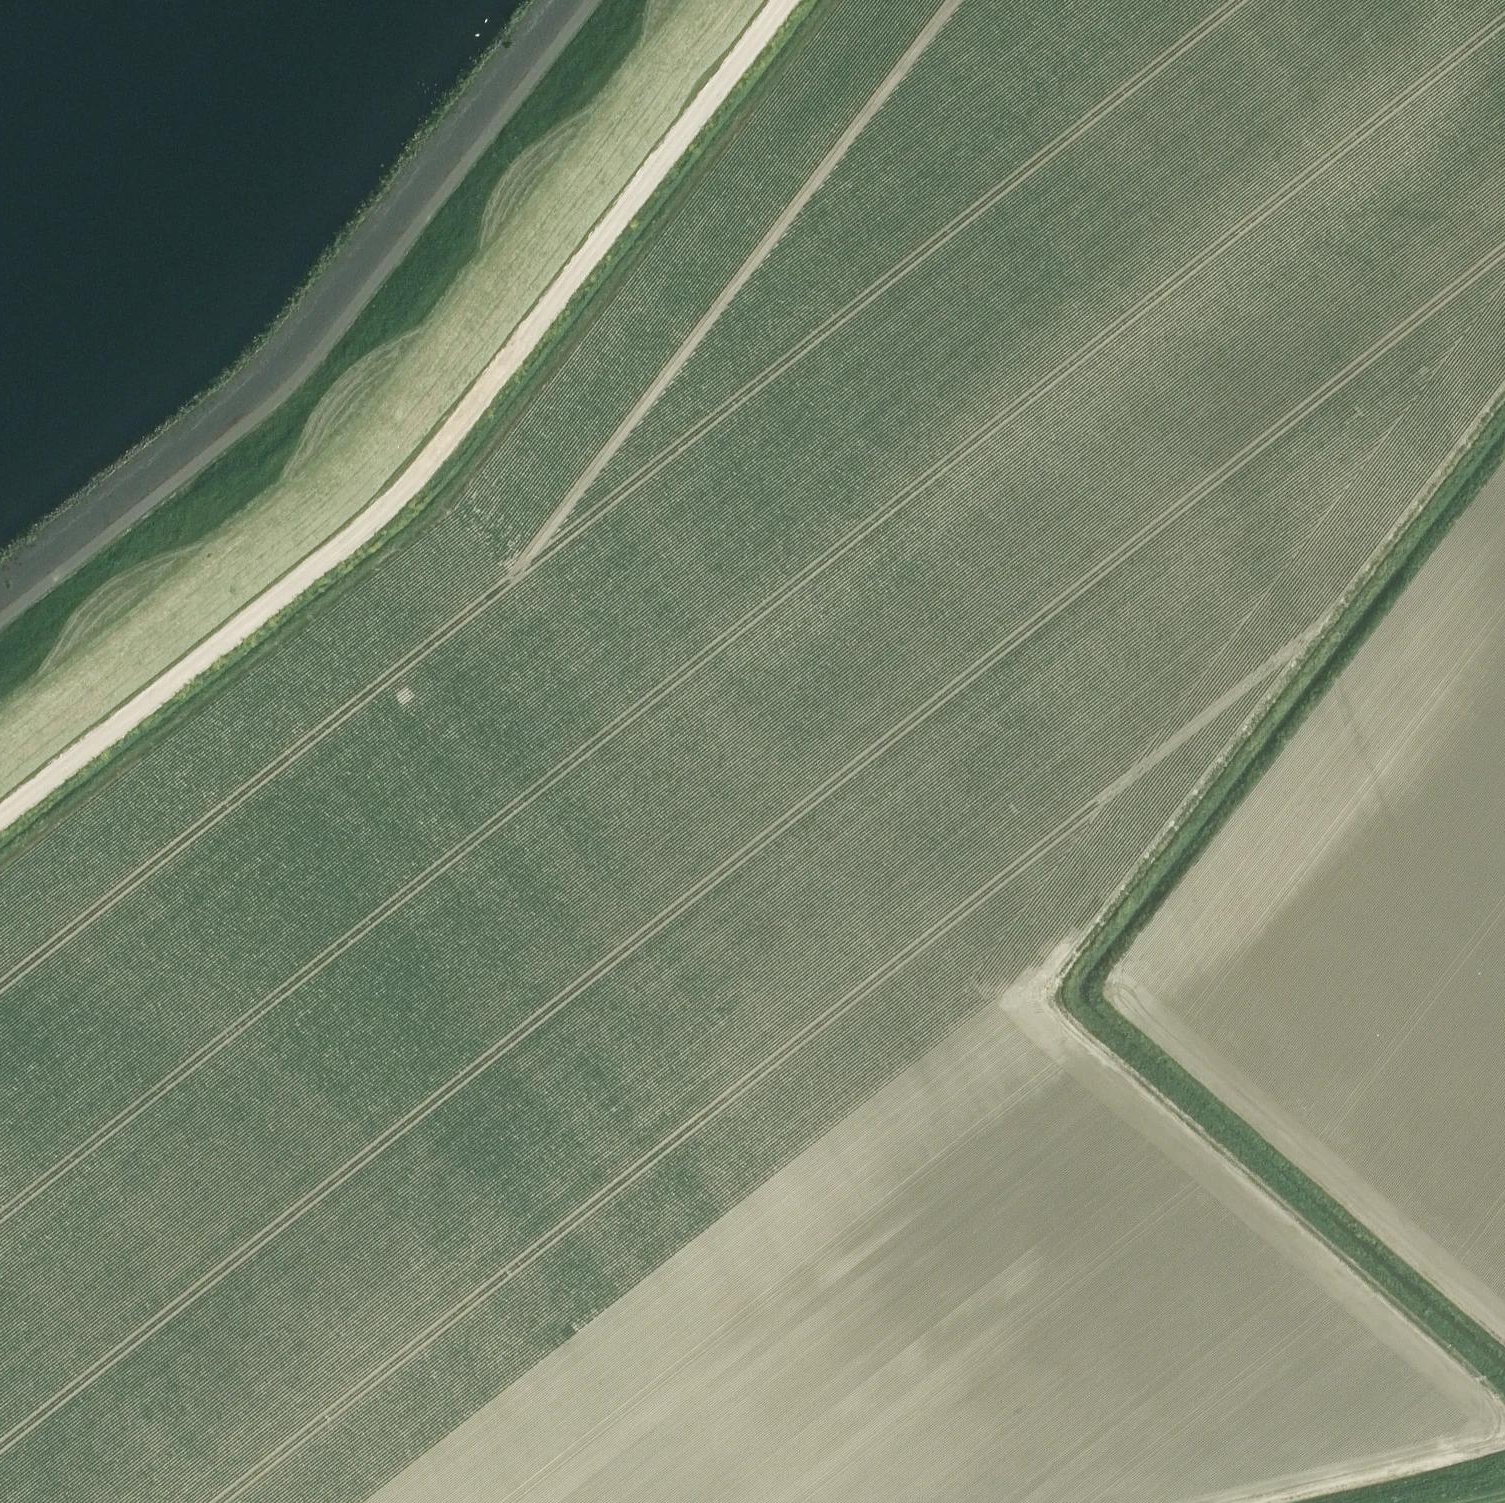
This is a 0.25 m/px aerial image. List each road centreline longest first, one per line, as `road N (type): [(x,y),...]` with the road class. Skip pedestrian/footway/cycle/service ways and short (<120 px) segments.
road 1 (track): [(794,0),(438,459),(391,507),(0,822)]
road 2 (track): [(1250,1502),(1504,1441)]

